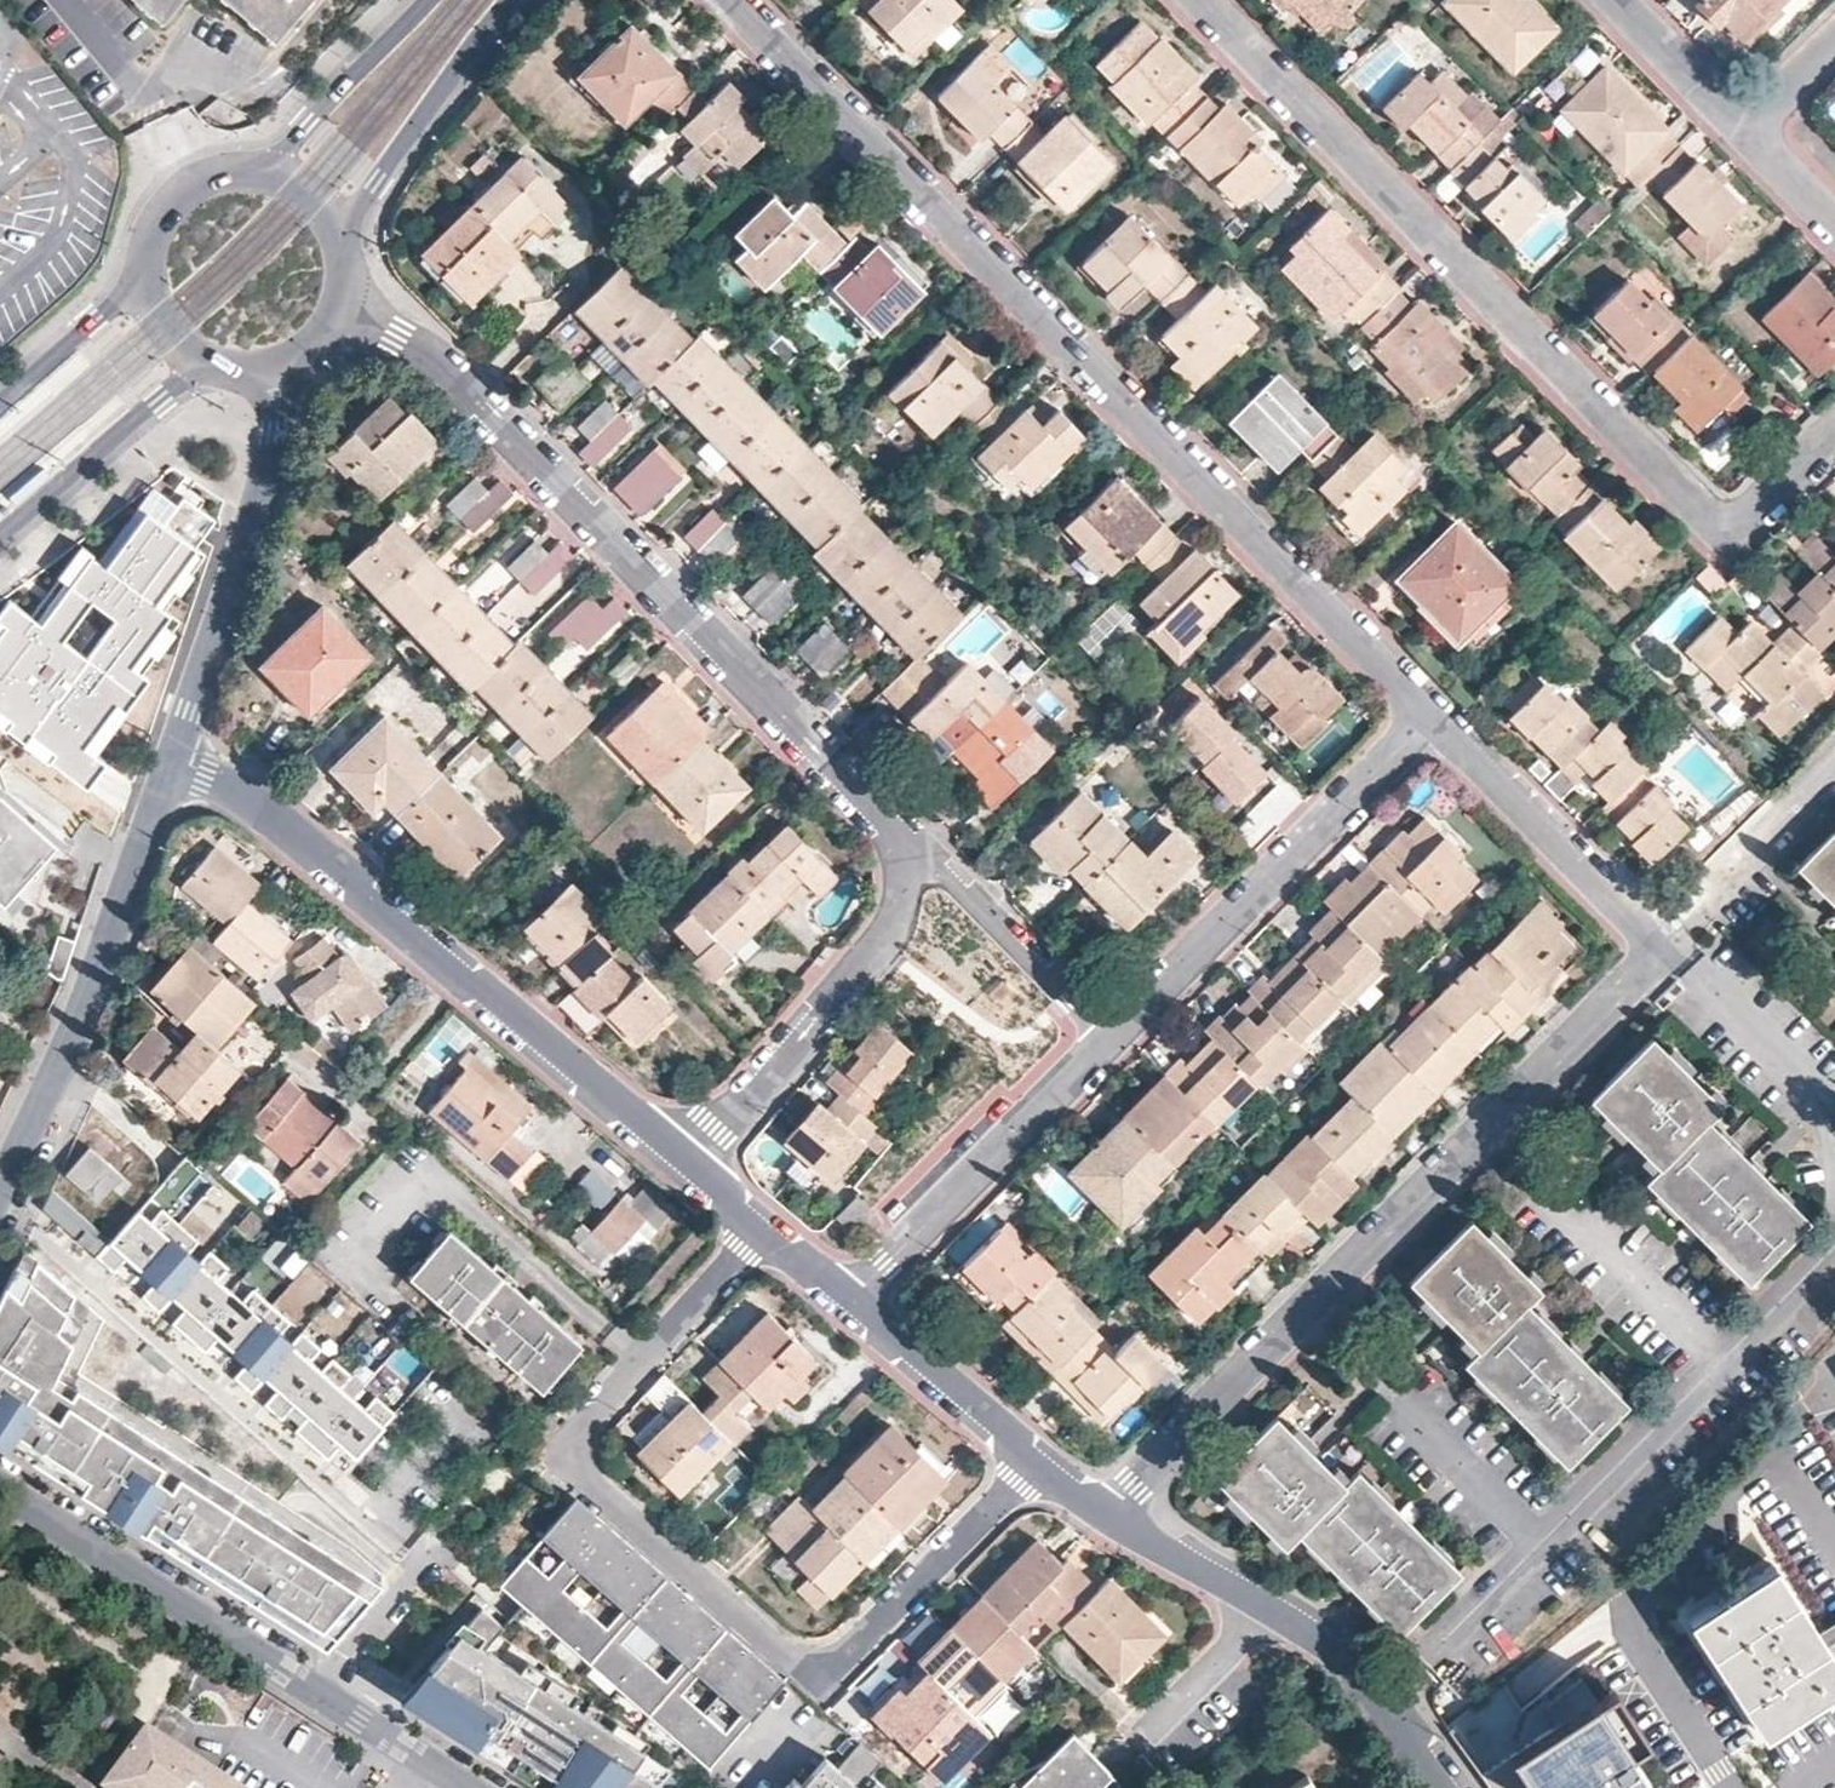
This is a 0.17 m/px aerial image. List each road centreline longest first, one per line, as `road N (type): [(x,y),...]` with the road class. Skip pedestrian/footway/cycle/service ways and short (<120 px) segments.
road 1 (residential): [(1106,1516),(1660,936),(1430,714)]
road 2 (residential): [(1430,714),(726,0)]
road 3 (residential): [(760,1226),(591,1414),(579,1452),(589,1481),(782,1651),(821,1662),(849,1652),(1037,1462)]
road 4 (residential): [(1199,0),(1724,532),(1834,424)]
road 5 (residential): [(346,303),(448,370),(890,830),(909,863)]
road 6 (residential): [(690,1166),(259,802),(175,756)]
road 7 (residential): [(461,1787),(0,1492)]
road 8 (residential): [(175,756),(55,1070),(0,1186)]
road 9 (residential): [(1099,1039),(1430,714)]
road 10 (residential): [(266,376),(274,421),(264,514),(175,756)]
road 11 (residential): [(909,863),(899,924),(690,1166)]
road 12 (residential): [(851,1303),(1099,1039)]
road 13 (secondary): [(334,222),(377,181),(516,0)]
road 14 (secondary): [(428,0),(287,152),(229,175)]
road 15 (residential): [(909,863),(1099,1039)]
road 16 (secondary): [(0,532),(196,364)]
road 17 (residential): [(1452,1787),(1384,1696),(1328,1642),(1270,1610)]
road 18 (residential): [(1037,1462),(851,1303)]
road 19 (residential): [(1270,1610),(1106,1516)]
road 20 (residential): [(1742,132),(1612,0)]
road 21 (secondary): [(146,293),(92,322),(0,402)]
road 22 (residential): [(1270,1610),(1155,1727)]
road 23 (secondary): [(229,175),(173,205),(145,261),(146,293)]
road 24 (residential): [(1834,223),(1742,132)]
road 25 (residential): [(1834,42),(1742,132)]
road 26 (secondary): [(334,222),(294,185),(229,175)]

